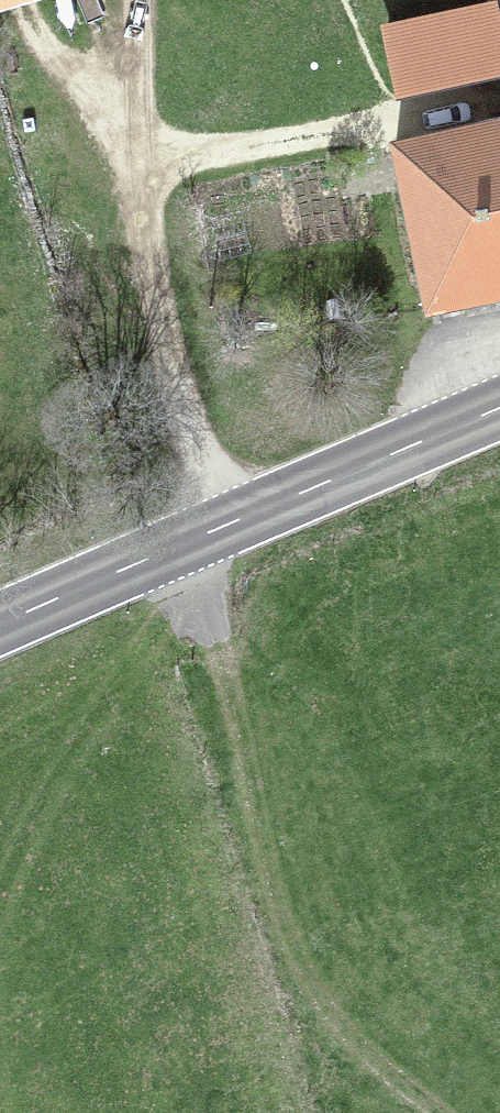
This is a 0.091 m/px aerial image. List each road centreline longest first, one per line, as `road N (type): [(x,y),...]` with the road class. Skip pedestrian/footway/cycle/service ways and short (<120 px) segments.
road 1 (track): [(420,1112),(354,1057),(319,1016),(277,904),(222,671),(181,545)]
road 2 (secondary): [(499,411),(0,629)]
road 3 (track): [(132,0),(130,88),(143,211),(184,425),(231,524)]
road 4 (track): [(358,143),(139,174)]

